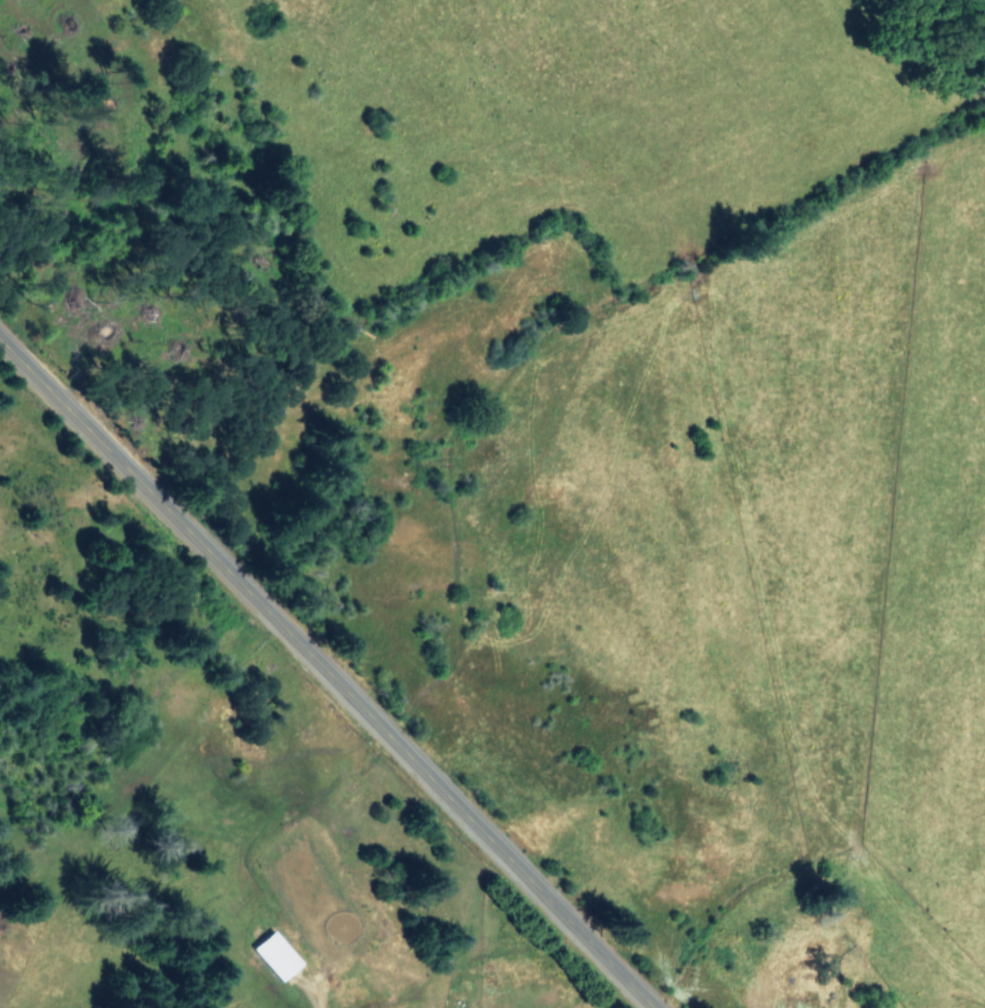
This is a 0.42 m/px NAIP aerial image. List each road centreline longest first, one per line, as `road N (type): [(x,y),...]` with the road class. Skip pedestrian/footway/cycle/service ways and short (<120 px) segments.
road 1 (tertiary): [(653,1007),(0,346)]

